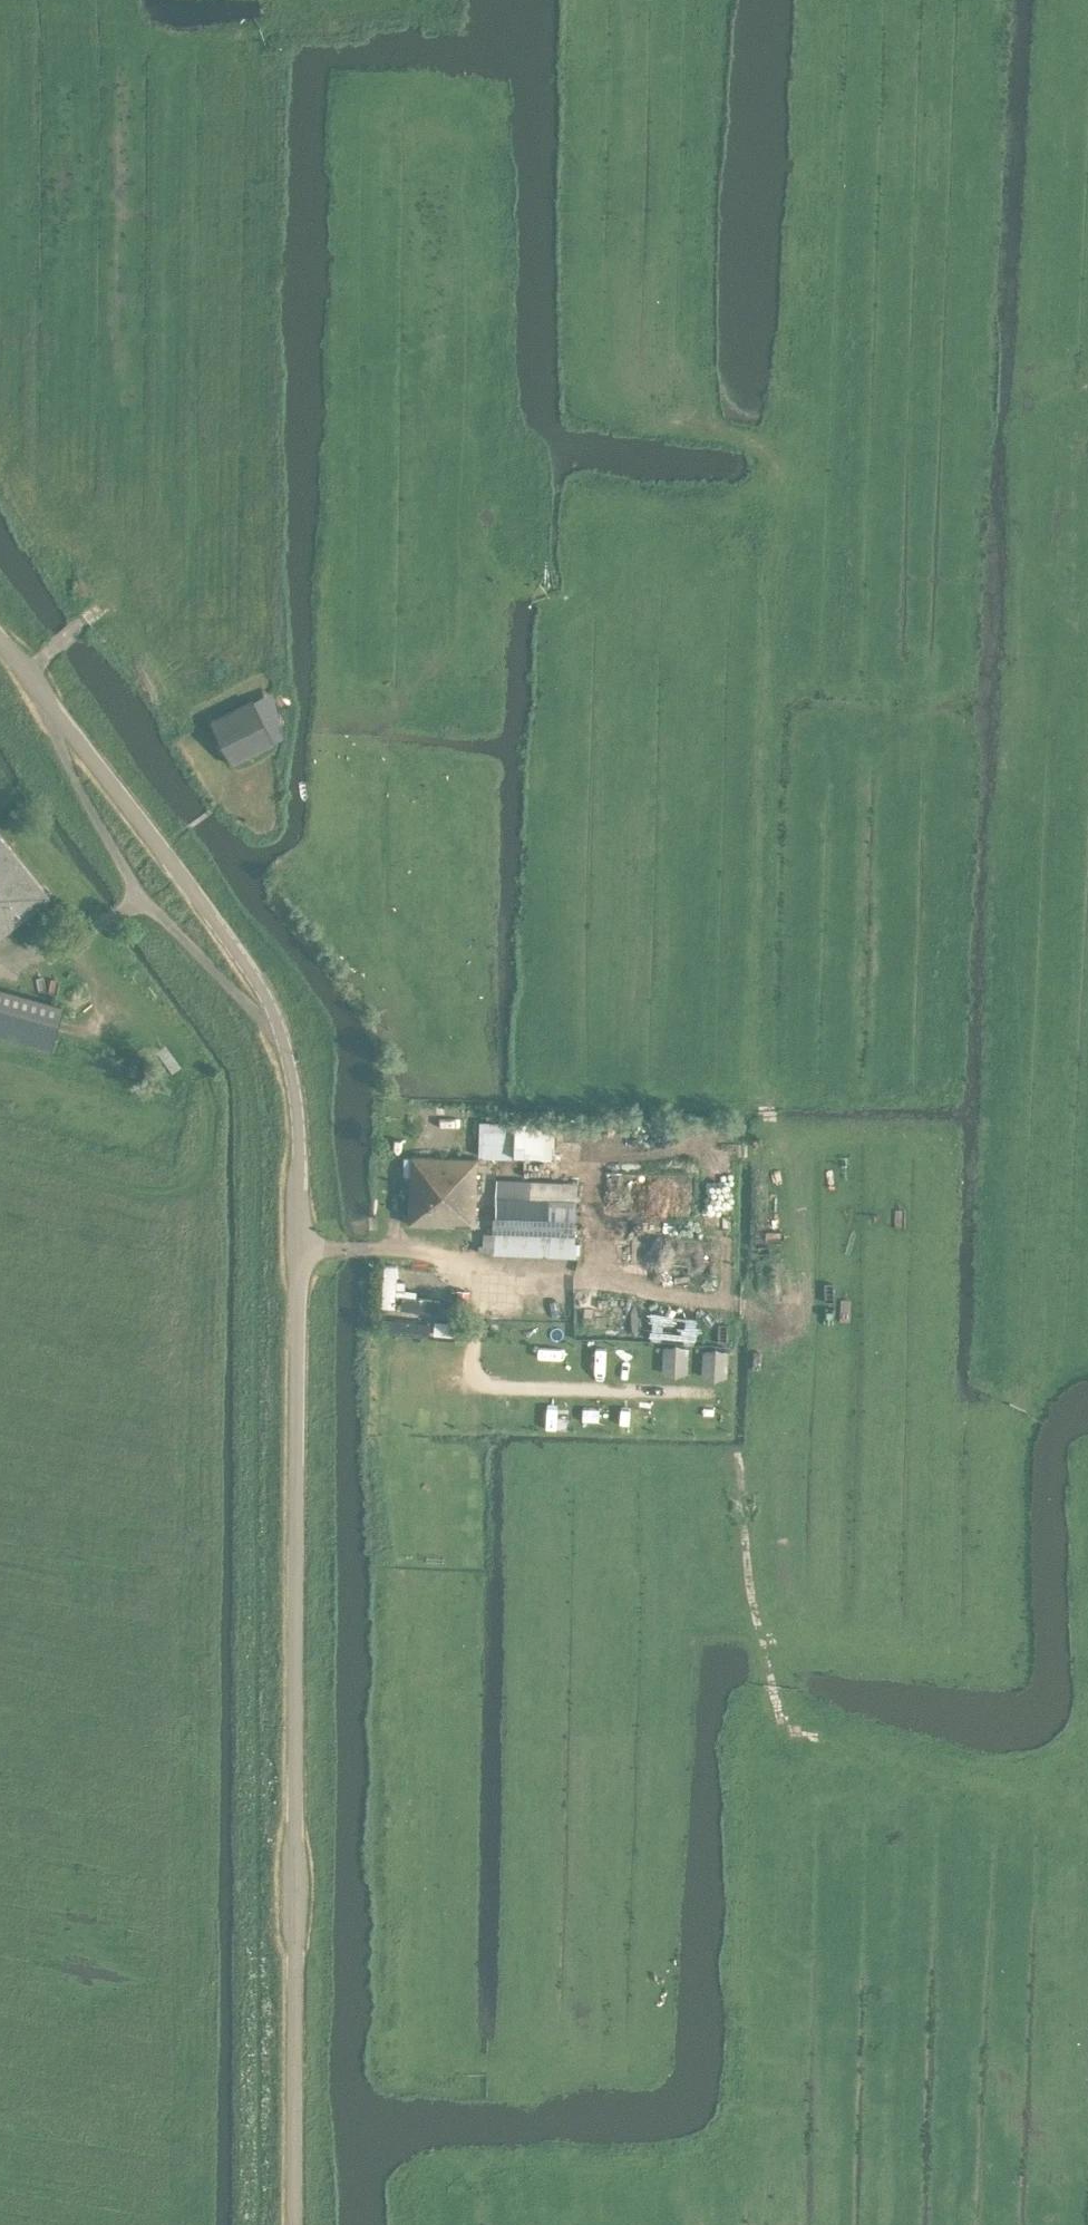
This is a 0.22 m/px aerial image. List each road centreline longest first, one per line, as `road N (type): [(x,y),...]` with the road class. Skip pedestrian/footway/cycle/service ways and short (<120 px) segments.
road 1 (unclassified): [(293,2224),(295,1100),(283,1039),(260,986),(0,640)]
road 2 (track): [(339,1250),(429,1251),(445,1268),(527,1291),(667,1304),(716,1301),(782,1727),(810,1747),(1073,1806)]
road 3 (track): [(716,1301),(744,1215),(777,465),(770,446),(715,427),(683,385)]
road 4 (track): [(768,640),(748,572),(696,543),(671,539),(648,552),(600,600),(545,604),(483,572)]
road 5 (track): [(747,1155),(714,1144),(591,1155),(561,1149)]

